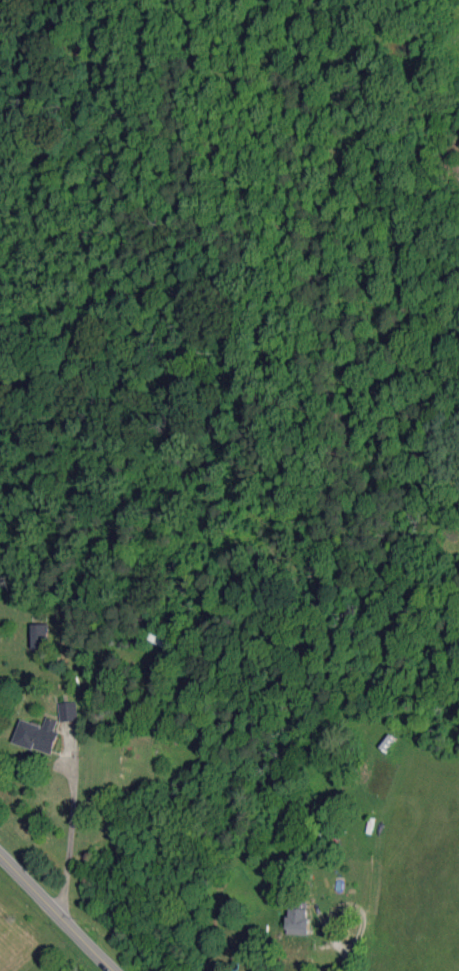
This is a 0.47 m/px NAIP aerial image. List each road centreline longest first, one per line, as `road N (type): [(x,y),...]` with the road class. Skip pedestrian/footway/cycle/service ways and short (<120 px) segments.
road 1 (residential): [(0,852),(117,970)]

